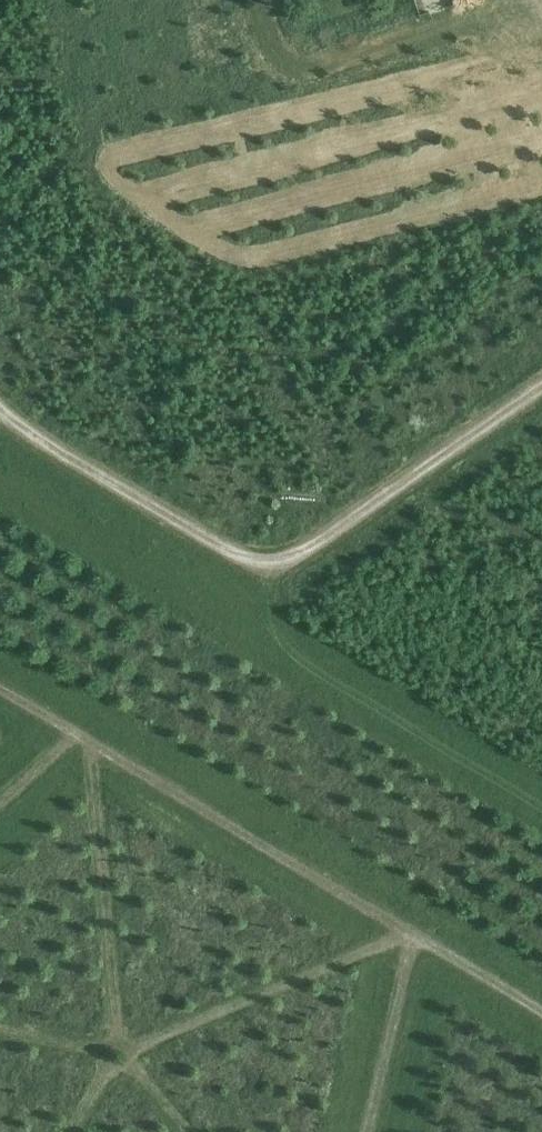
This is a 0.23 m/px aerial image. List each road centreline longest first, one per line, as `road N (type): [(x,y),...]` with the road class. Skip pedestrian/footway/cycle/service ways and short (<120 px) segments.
road 1 (track): [(541,380),(282,547),(254,553),(209,548),(0,429)]

